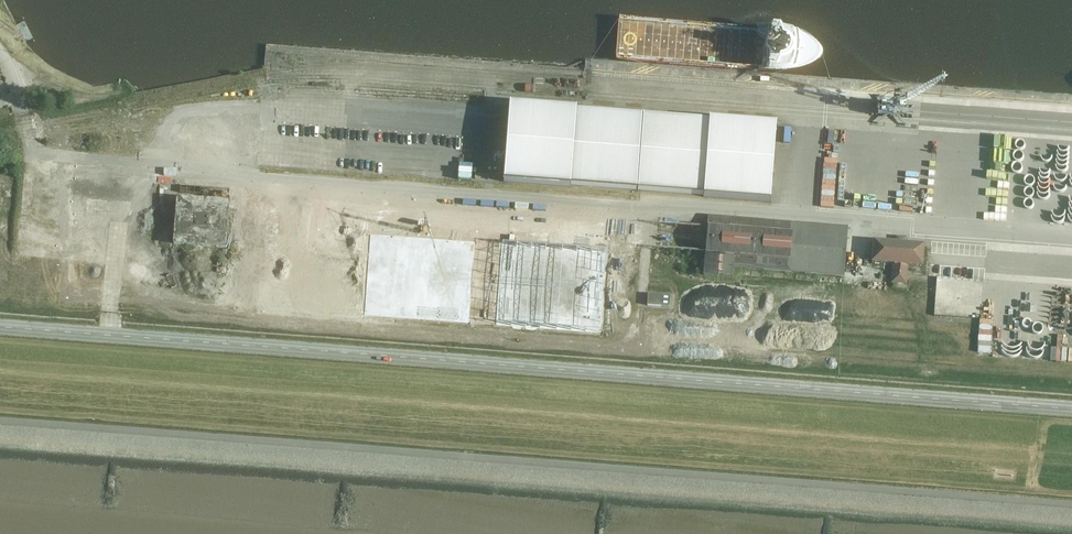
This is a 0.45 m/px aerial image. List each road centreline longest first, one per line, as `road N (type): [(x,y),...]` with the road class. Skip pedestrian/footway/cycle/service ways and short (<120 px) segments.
road 1 (track): [(1071,507),(0,424)]
road 2 (tertiary): [(1071,409),(0,328)]

